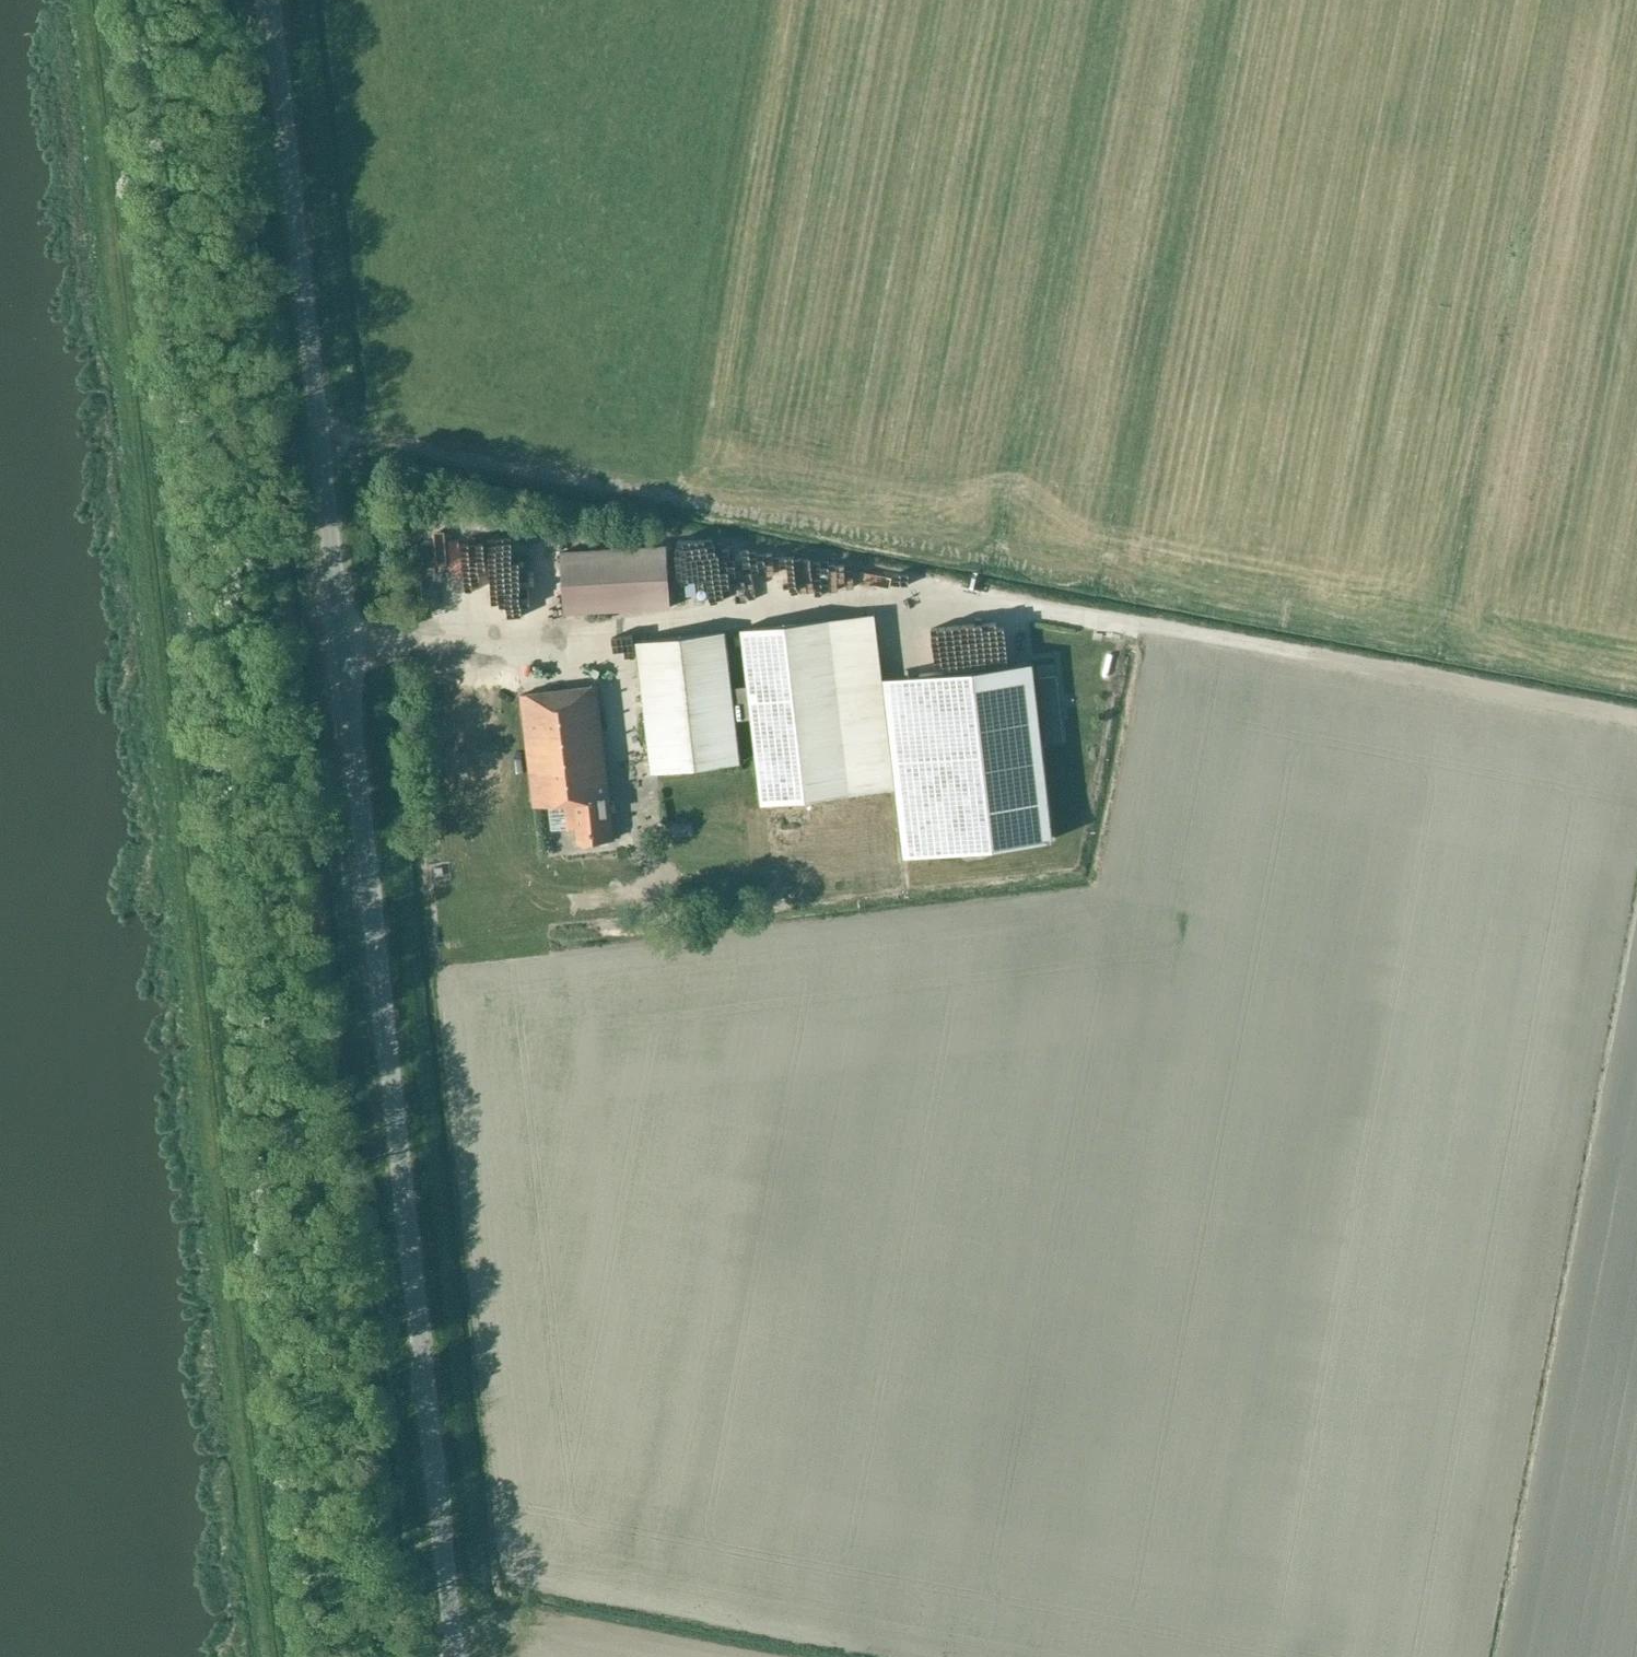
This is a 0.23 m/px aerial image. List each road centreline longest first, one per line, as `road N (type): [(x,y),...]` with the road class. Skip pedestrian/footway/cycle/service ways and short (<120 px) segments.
road 1 (unclassified): [(454,1656),(274,0)]

